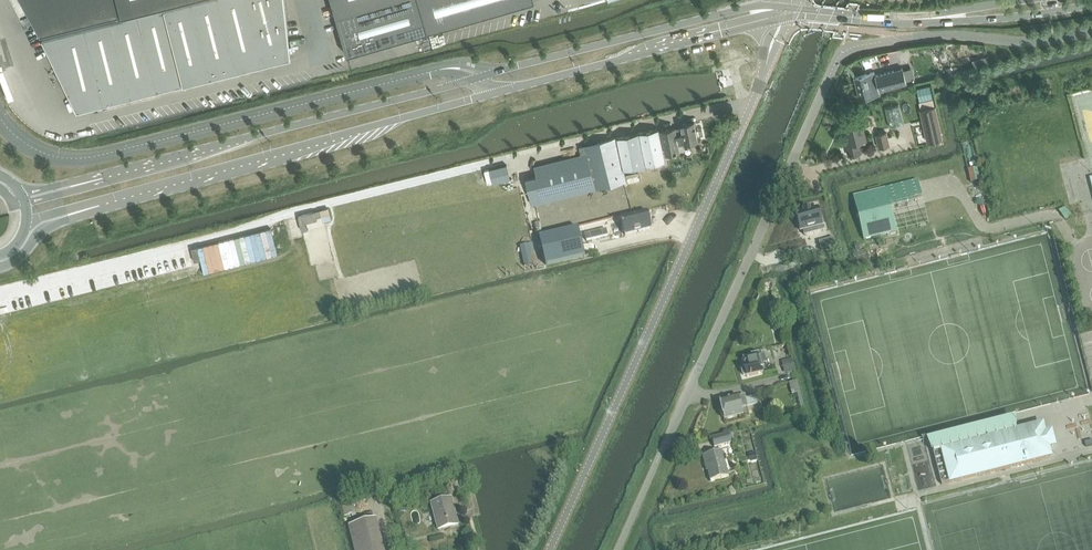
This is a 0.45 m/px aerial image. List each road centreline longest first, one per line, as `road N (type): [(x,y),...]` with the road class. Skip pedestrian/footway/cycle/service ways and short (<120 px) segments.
road 1 (secondary): [(780,6),(496,71),(82,184)]
road 2 (secondary): [(84,211),(775,21)]
road 3 (unclassified): [(666,443),(842,54),(936,37),(1024,43),(1091,32)]
road 4 (unclassified): [(769,59),(553,549)]
road 5 (secondary): [(943,18),(1091,4)]
road 6 (secondary): [(943,18),(796,13)]

